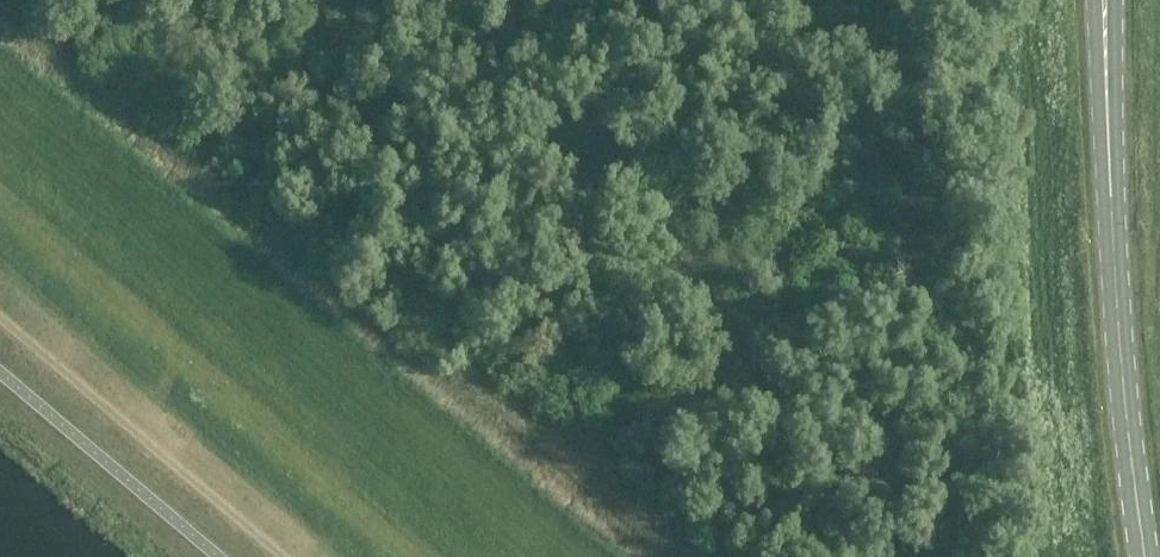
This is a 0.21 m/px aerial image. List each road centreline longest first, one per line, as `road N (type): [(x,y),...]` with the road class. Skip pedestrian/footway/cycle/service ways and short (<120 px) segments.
road 1 (secondary): [(1146,556),(1120,334),(1106,0)]

